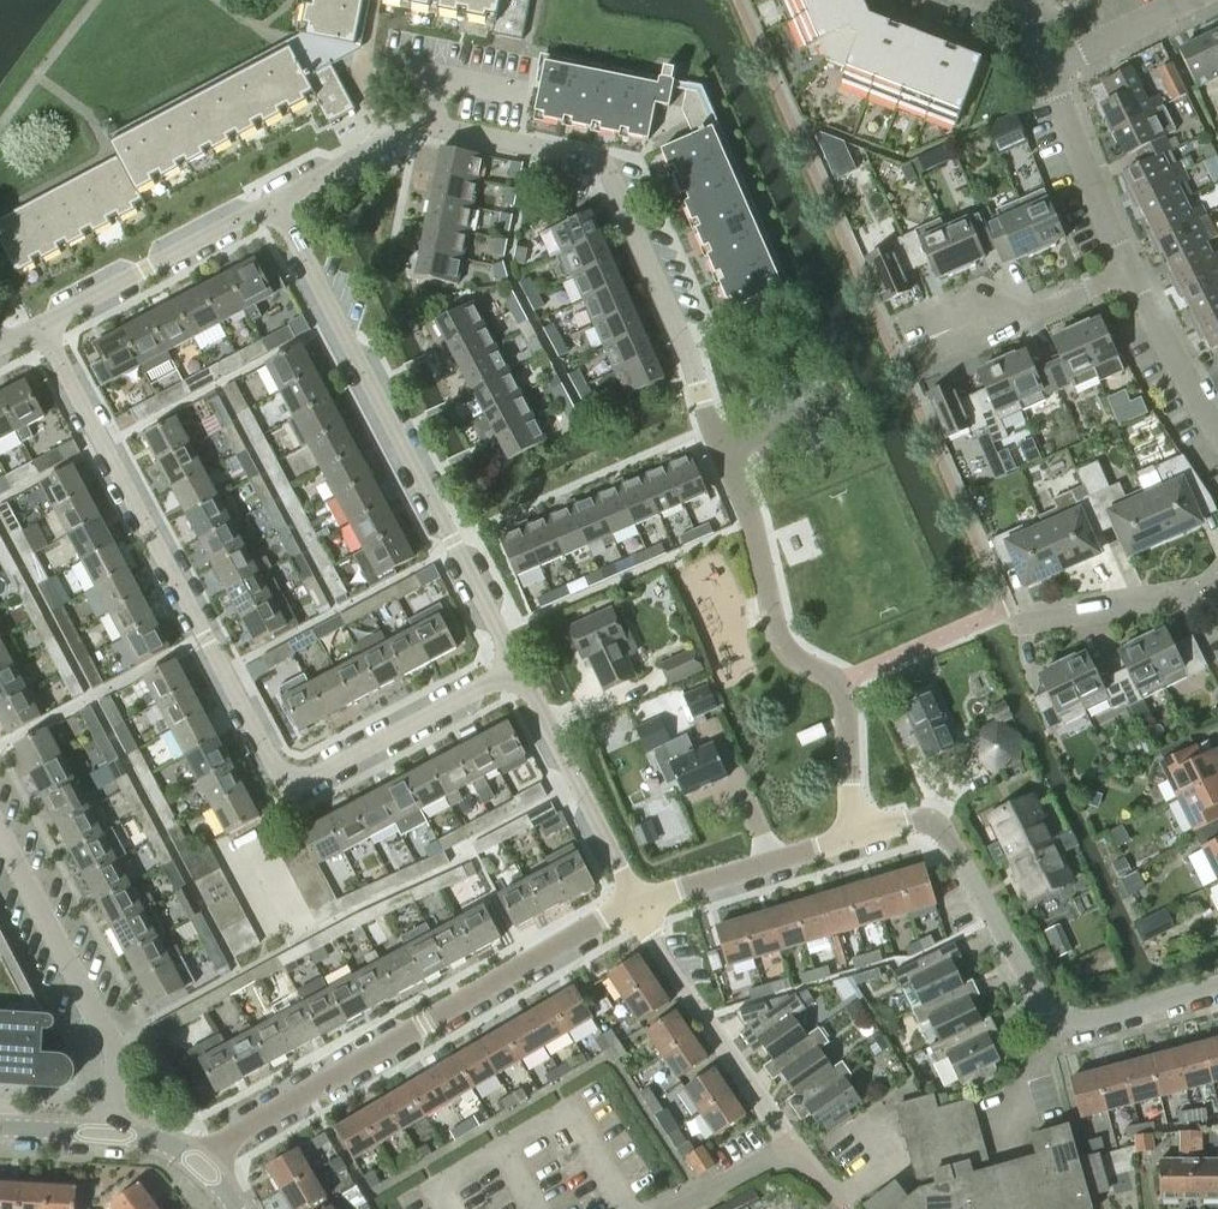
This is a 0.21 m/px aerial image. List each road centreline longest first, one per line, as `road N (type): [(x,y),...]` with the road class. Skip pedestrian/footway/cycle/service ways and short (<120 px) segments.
road 1 (residential): [(427,127),(625,163),(620,208),(683,337),(719,455),(751,522),(771,608),(800,663),(845,686),(854,833)]
road 2 (residential): [(514,665),(293,783),(43,326)]
road 3 (residential): [(514,665),(273,209)]
road 4 (residential): [(205,1160),(643,906)]
road 5 (residential): [(1217,421),(1133,270),(1053,70)]
road 6 (residential): [(106,1143),(112,1086),(106,1029),(0,839)]
road 7 (residential): [(854,833),(936,818),(1044,1000),(1062,1012)]
road 8 (residential): [(643,906),(514,665)]
road 9 (residential): [(273,209),(43,326)]
road 10 (residential): [(643,906),(854,833)]
road 11 (residential): [(1217,595),(1039,621),(1006,612)]
road 12 (residential): [(273,209),(427,127)]
road 13 (residential): [(1062,1012),(1084,1028),(1217,987)]
road 14 (residential): [(1062,1012),(1034,1067),(1011,1154),(997,1158)]
road 15 (residential): [(1053,70),(1198,0)]
road 16 (residential): [(658,1208),(794,1139)]
road 17 (residential): [(710,1012),(643,906)]

